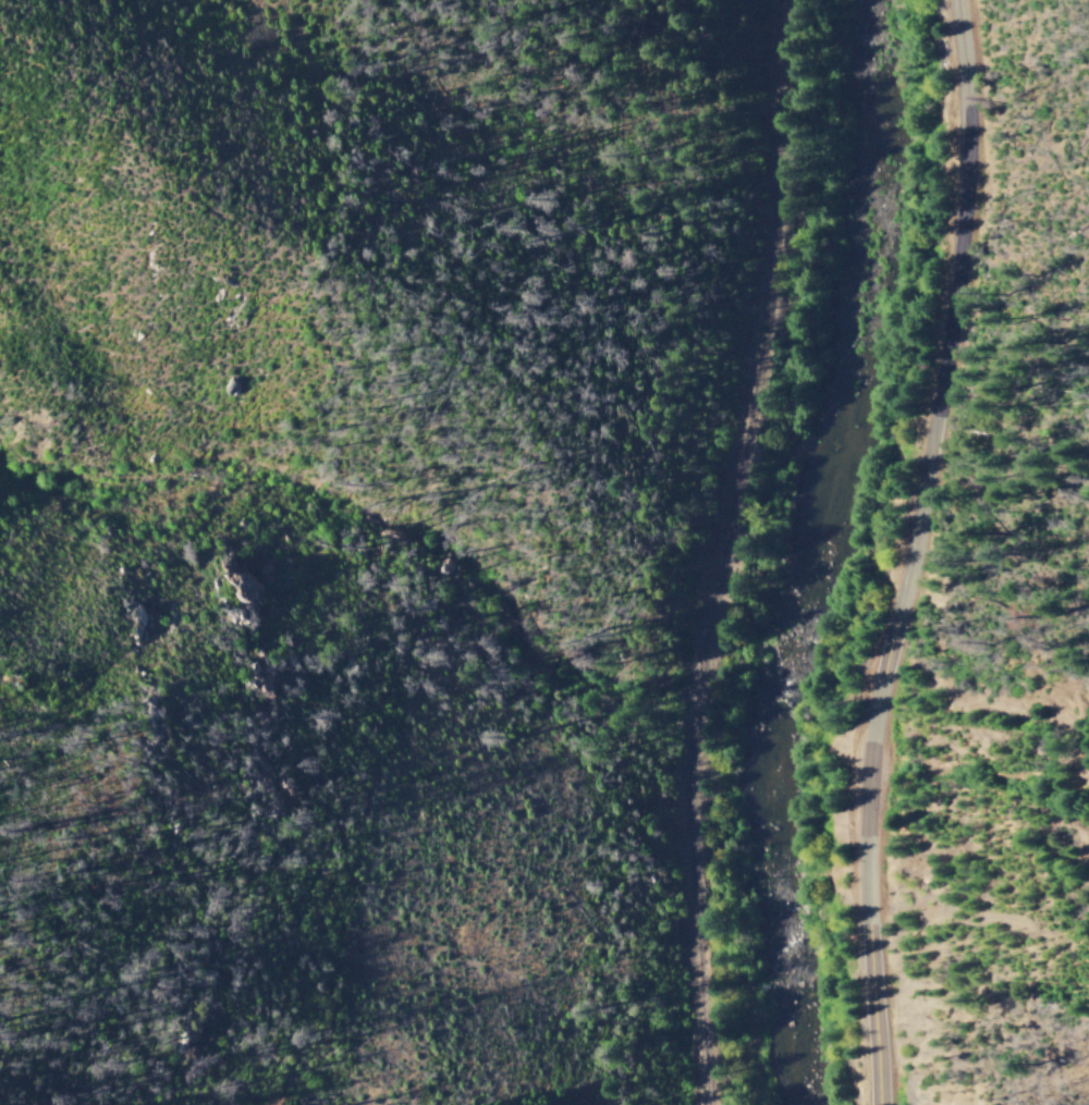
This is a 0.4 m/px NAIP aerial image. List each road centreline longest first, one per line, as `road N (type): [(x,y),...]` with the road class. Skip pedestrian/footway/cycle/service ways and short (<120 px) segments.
road 1 (residential): [(959,0),(970,133),(962,279),(917,543),(866,741),(861,801),(881,1104)]

